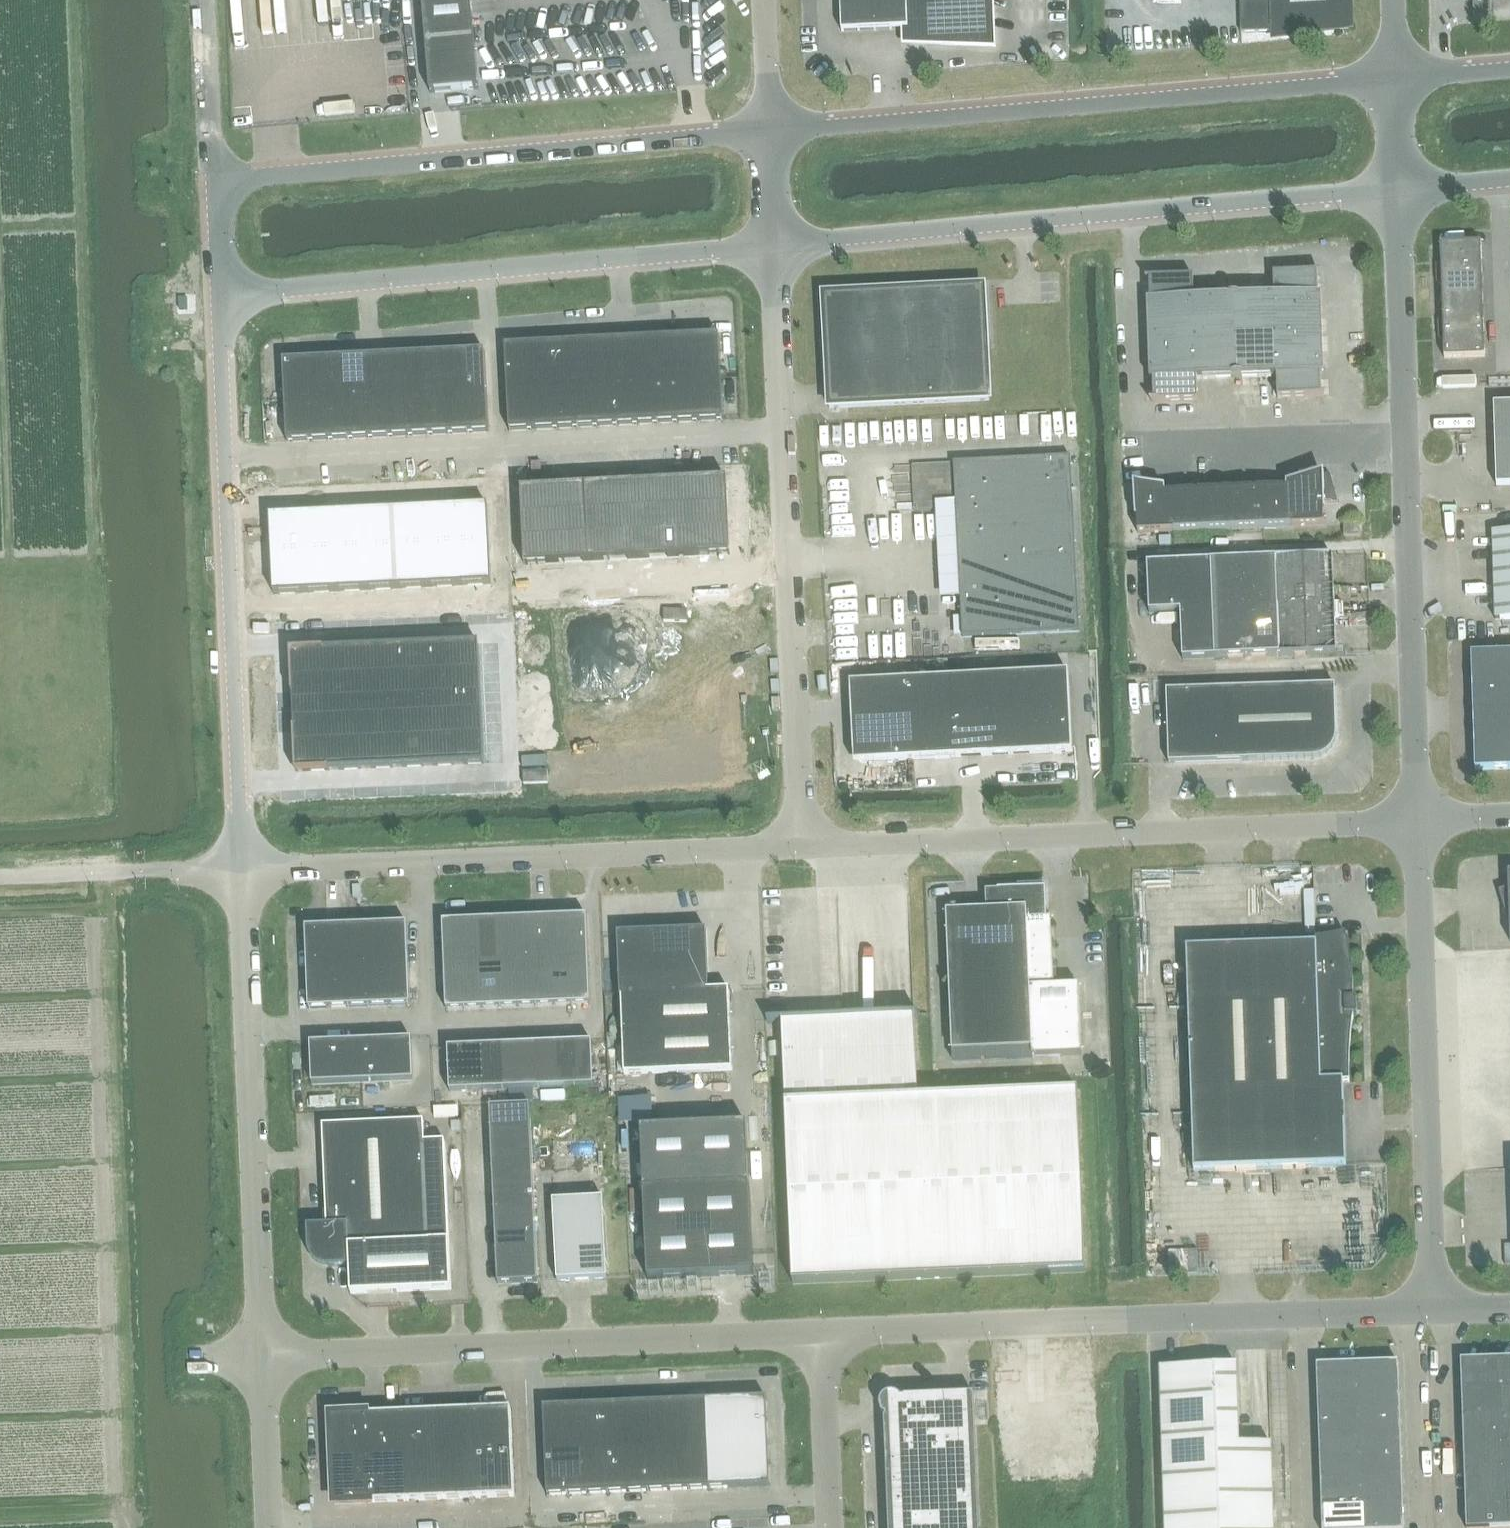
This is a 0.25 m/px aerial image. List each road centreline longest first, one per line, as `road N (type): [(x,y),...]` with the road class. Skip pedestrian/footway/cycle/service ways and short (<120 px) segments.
road 1 (unclassified): [(1397,82),(770,136)]
road 2 (unclassified): [(1419,820),(1399,194)]
road 3 (unclassified): [(775,245),(1399,194)]
road 4 (unclassified): [(801,847),(1419,820)]
road 5 (unclassified): [(819,1336),(1434,1311)]
road 6 (unclassified): [(801,847),(775,245)]
road 7 (unclassified): [(243,868),(220,292)]
road 8 (unclassified): [(243,868),(801,847)]
road 9 (unclassified): [(220,292),(775,245)]
road 10 (unclassified): [(264,1359),(819,1336)]
road 11 (unclassified): [(770,136),(220,182)]
road 12 (unclassified): [(264,1359),(243,868)]
road 13 (unclassified): [(1434,1311),(1419,820)]
road 14 (unclassified): [(0,877),(243,868)]
road 15 (unclassified): [(829,1527),(819,1336)]
road 16 (unclassified): [(220,182),(208,0)]
road 17 (unclassified): [(273,1527),(264,1359)]
road 18 (unclassified): [(770,136),(765,0)]

